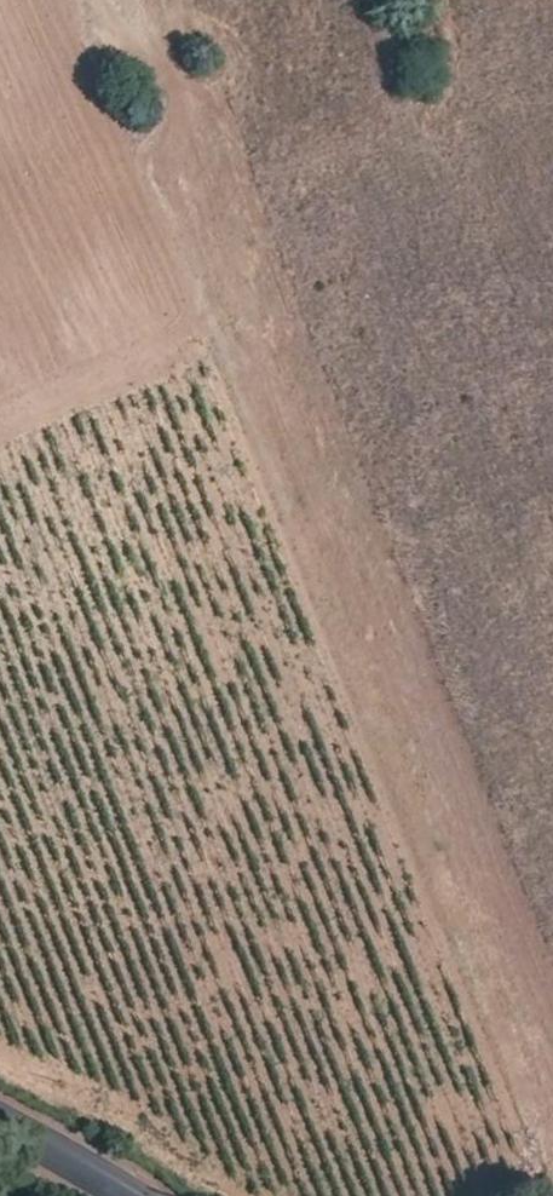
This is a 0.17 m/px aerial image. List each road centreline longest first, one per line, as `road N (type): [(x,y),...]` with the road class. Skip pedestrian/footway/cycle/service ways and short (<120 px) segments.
road 1 (tertiary): [(162,1195),(0,1109)]

